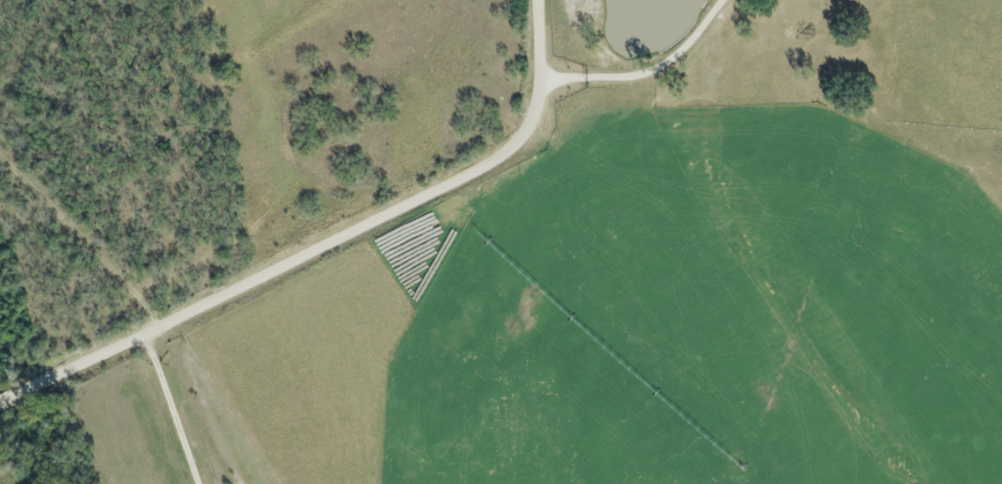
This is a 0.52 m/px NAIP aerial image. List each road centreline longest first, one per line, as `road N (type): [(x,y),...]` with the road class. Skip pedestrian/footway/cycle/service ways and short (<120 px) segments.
road 1 (residential): [(25,392),(511,147),(530,119),(541,76),(540,0)]

